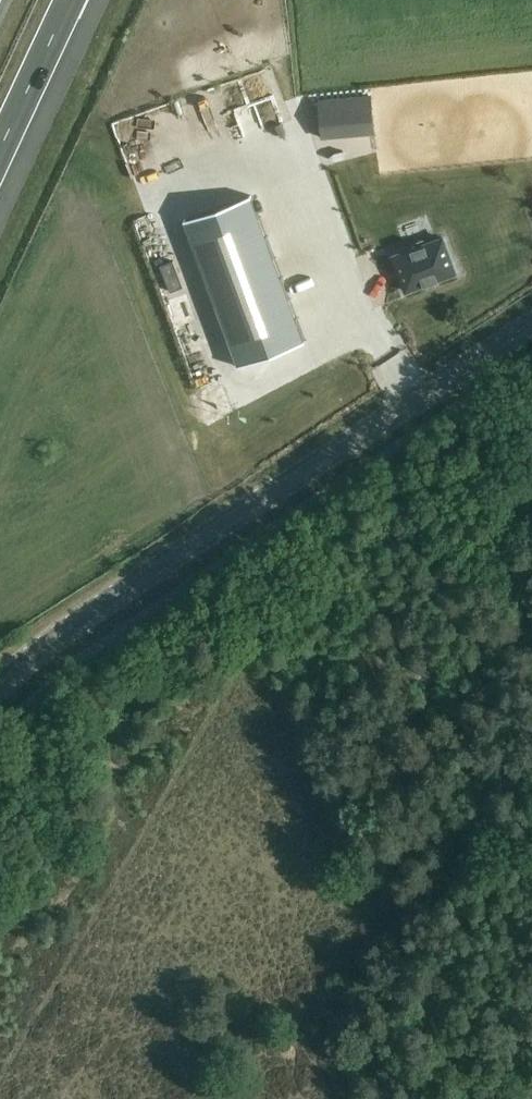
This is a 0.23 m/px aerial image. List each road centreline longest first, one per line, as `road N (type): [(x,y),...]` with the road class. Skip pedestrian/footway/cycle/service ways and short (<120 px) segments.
road 1 (secondary): [(0,684),(66,628),(531,324)]
road 2 (motorway): [(0,150),(70,0)]

